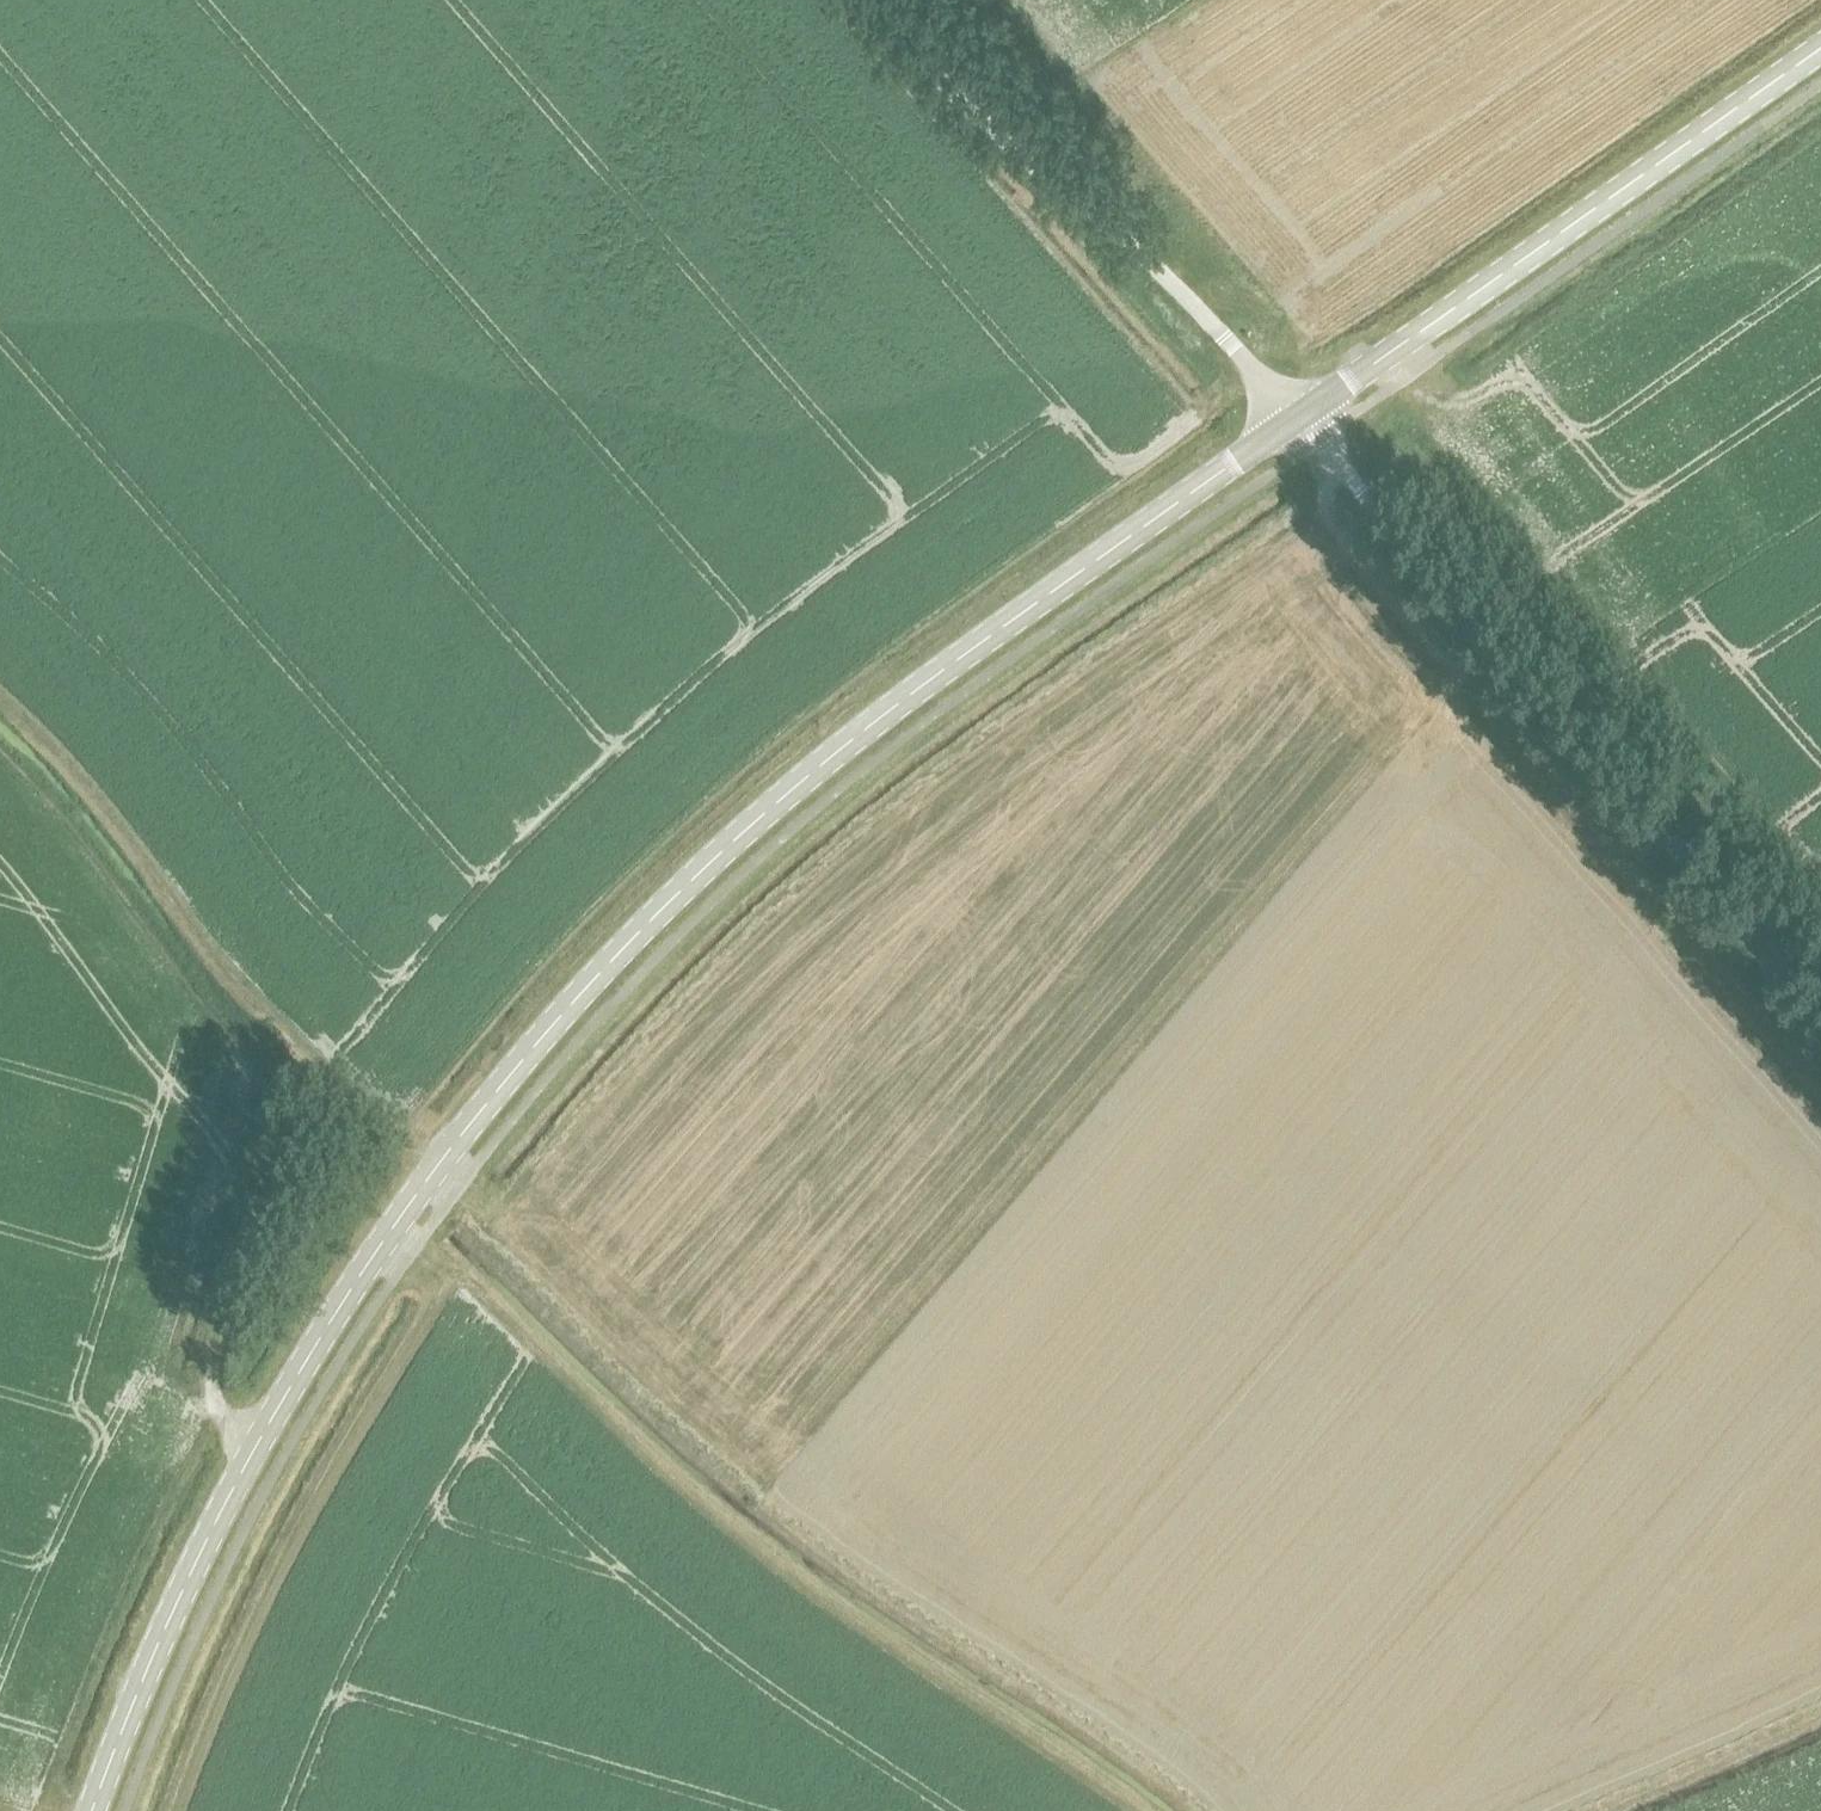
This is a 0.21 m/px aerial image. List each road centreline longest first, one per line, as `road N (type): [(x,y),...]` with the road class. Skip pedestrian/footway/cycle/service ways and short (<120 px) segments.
road 1 (secondary): [(1297,418),(835,753),(682,889),(510,1073),(404,1210),(257,1443),(179,1597),(91,1810)]
road 2 (track): [(1297,418),(1820,1017)]
road 3 (secondary): [(1820,50),(1297,418)]
road 4 (unclassified): [(1297,418),(1134,248),(985,125),(869,0)]

